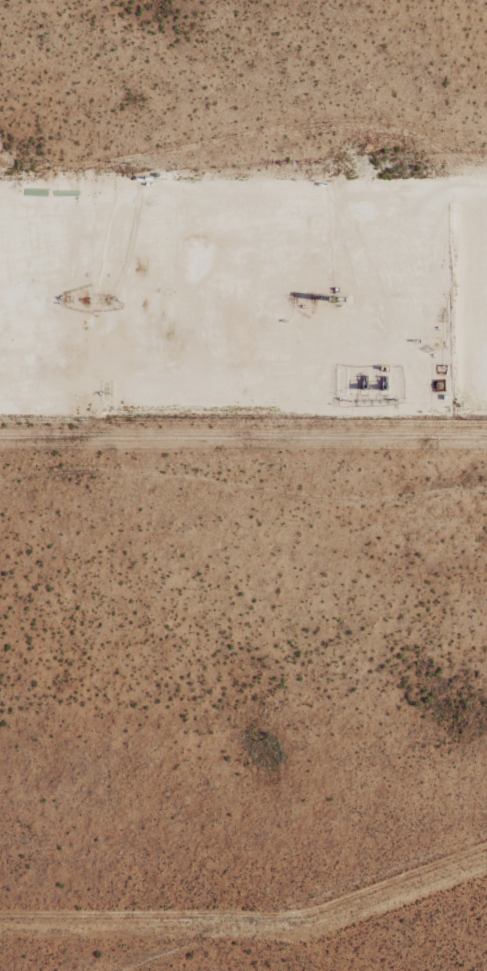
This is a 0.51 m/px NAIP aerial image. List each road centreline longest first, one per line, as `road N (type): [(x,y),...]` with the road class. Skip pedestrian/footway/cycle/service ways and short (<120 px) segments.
road 1 (residential): [(0,403),(486,421)]

